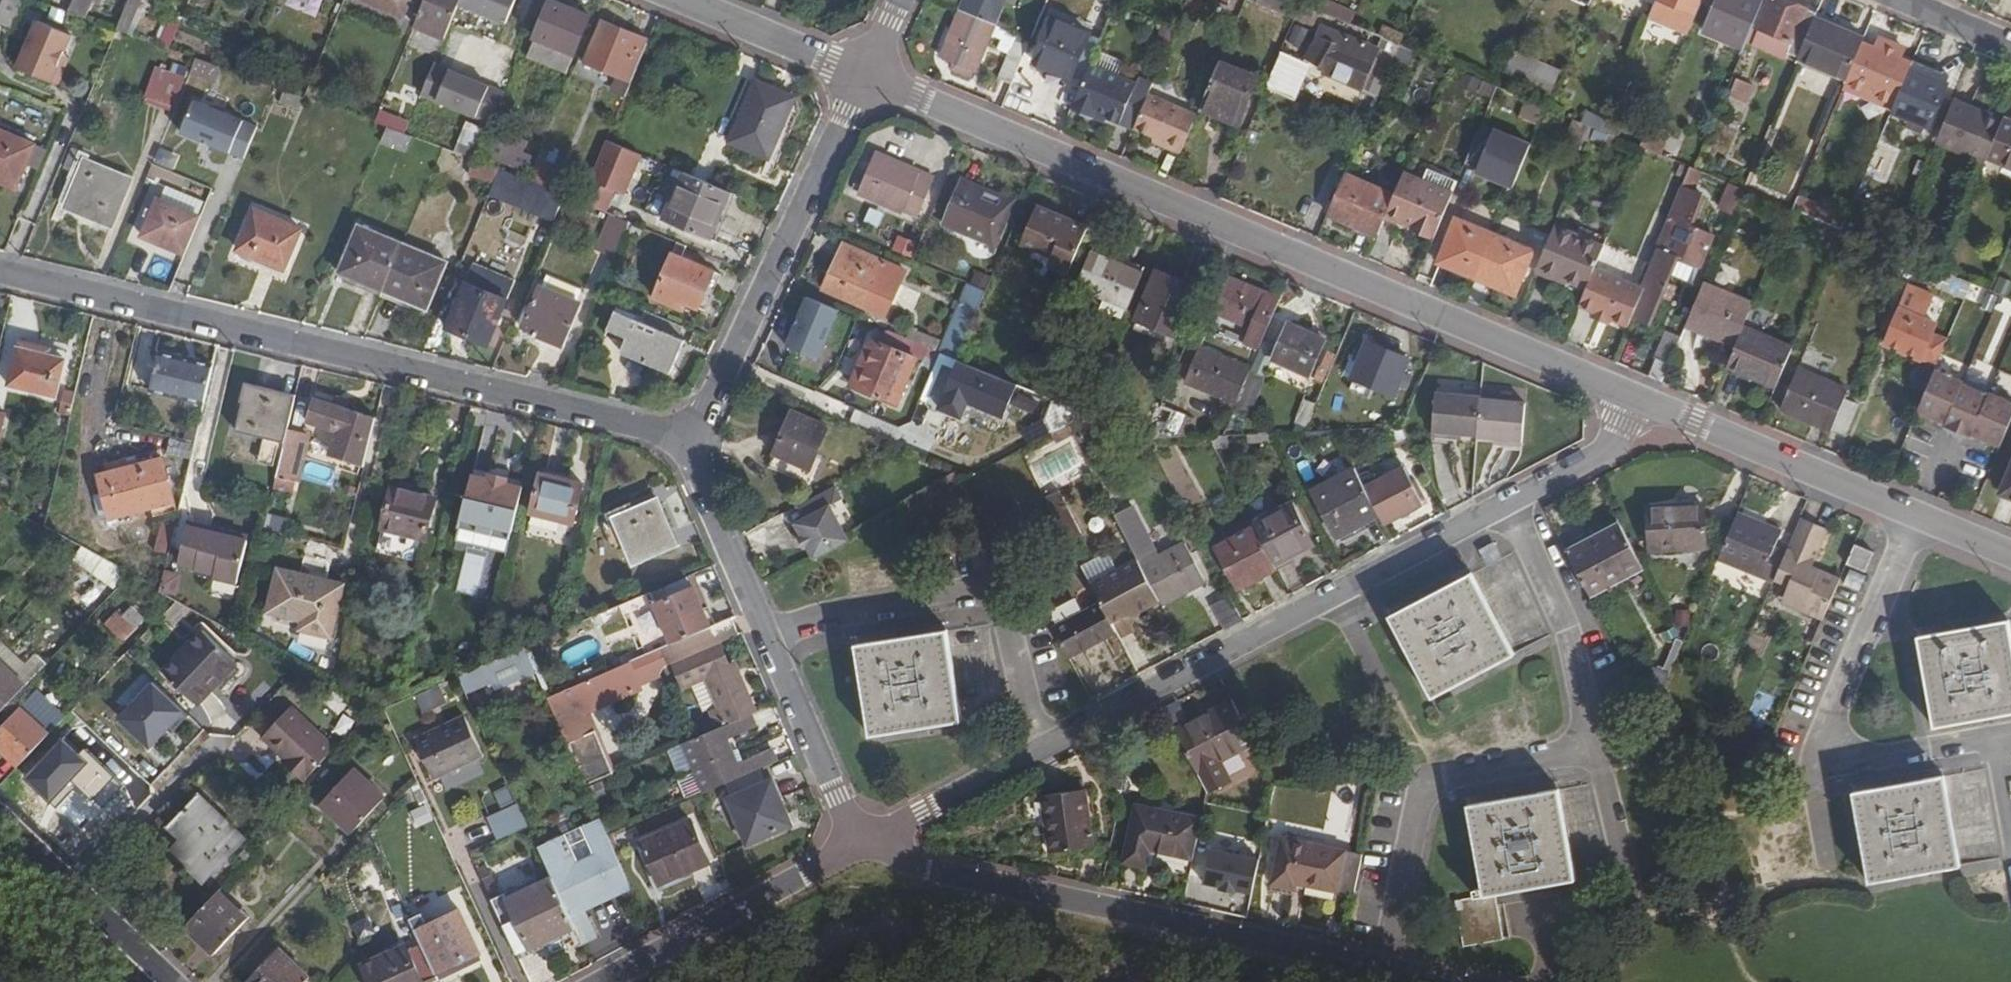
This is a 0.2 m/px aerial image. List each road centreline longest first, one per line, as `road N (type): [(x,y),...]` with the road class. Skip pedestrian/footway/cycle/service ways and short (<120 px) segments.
road 1 (residential): [(1645,402),(1592,458),(857,853)]
road 2 (residential): [(1645,402),(864,75)]
road 3 (residential): [(686,444),(0,272)]
road 4 (residential): [(1453,981),(857,853)]
road 5 (residential): [(686,444),(857,853)]
road 6 (residential): [(864,75),(686,444)]
road 7 (residential): [(2010,557),(1645,402)]
road 8 (residential): [(857,853),(605,981)]
road 9 (residential): [(170,981),(0,820)]
road 10 (residential): [(864,75),(683,0)]
road 11 (residential): [(1900,0),(2010,47)]

